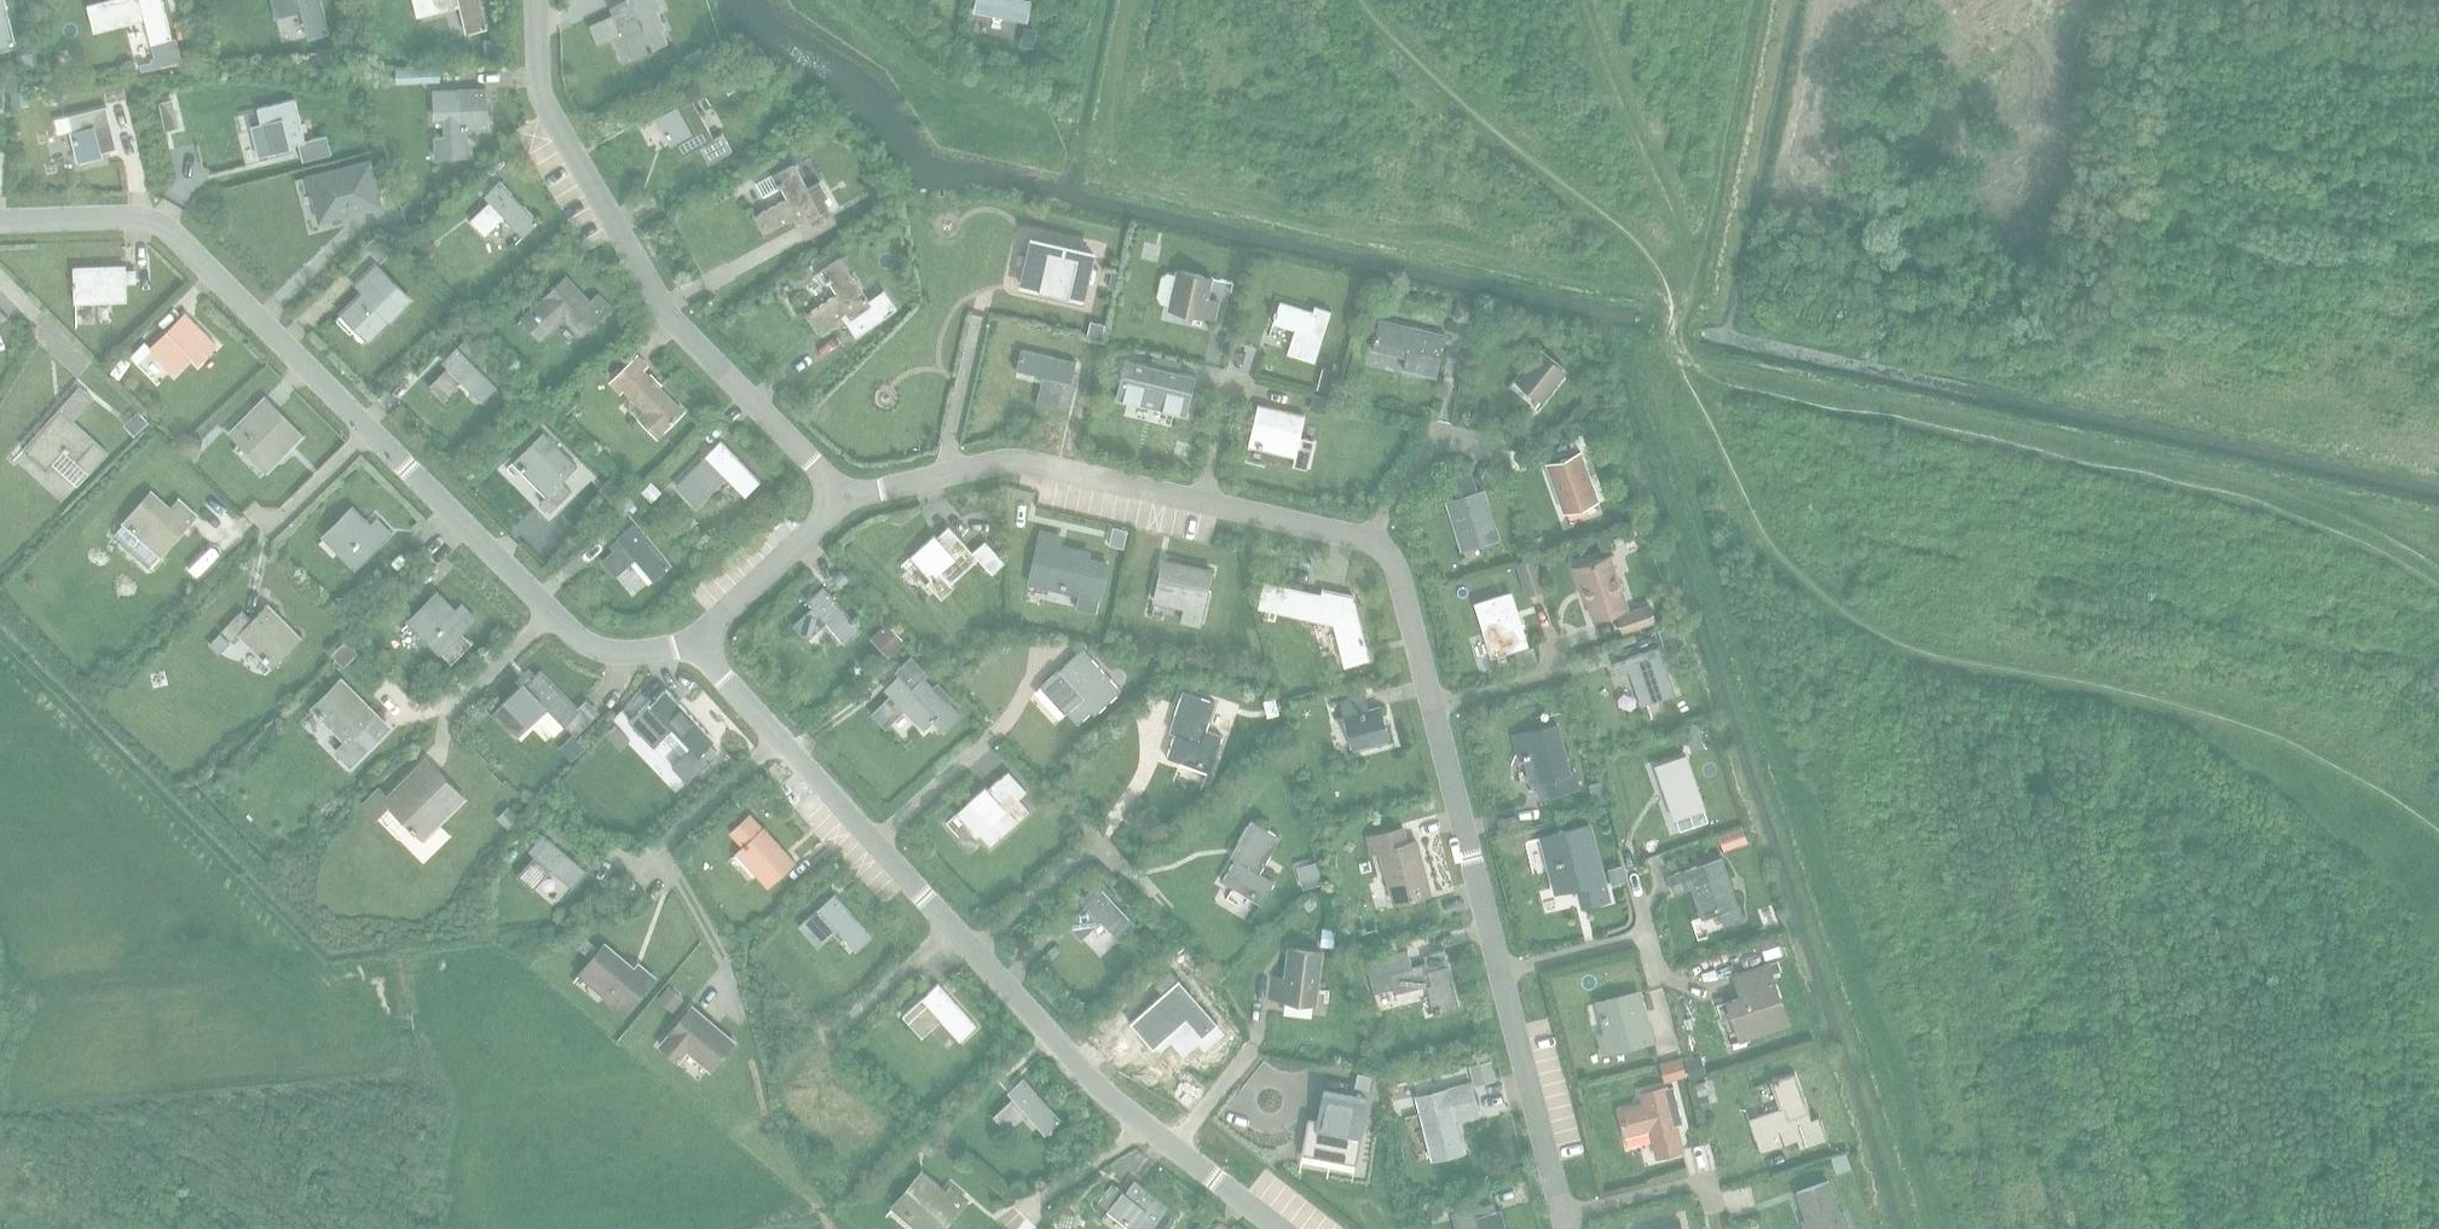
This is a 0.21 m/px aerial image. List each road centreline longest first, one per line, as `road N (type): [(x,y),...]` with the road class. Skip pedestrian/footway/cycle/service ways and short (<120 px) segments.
road 1 (unclassified): [(841,498),(670,319),(617,233),(540,90),(537,0)]
road 2 (unclassified): [(368,431),(157,222),(0,221)]
road 3 (unclassified): [(1503,967),(1433,702)]
road 4 (unclassified): [(1203,502),(1016,461),(950,474)]
road 5 (unclassified): [(550,610),(368,431)]
road 6 (unclassified): [(1561,1212),(1503,967)]
road 7 (unclassified): [(1145,1126),(1088,1078),(973,951)]
road 8 (unclassified): [(841,498),(700,641)]
road 9 (residential): [(1368,540),(1443,432),(1479,441),(1494,454)]
road 10 (residential): [(1561,1212),(1706,1179),(1715,1213)]
road 11 (residential): [(648,860),(779,736)]
road 12 (unclassified): [(1433,702),(1397,568),(1368,540)]
road 13 (unclassified): [(1368,540),(1203,502)]
road 14 (residential): [(973,951),(1097,839)]
road 15 (unclassified): [(700,641),(607,652),(550,610)]
road 16 (residential): [(950,474),(979,318)]
road 17 (residential): [(878,843),(992,737)]
road 18 (residential): [(1433,702),(1553,669),(1547,640)]
road 19 (residential): [(1503,967),(1645,929)]
road 20 (residential): [(878,843),(779,736)]
road 21 (residential): [(1027,1209),(1145,1126)]
road 22 (residential): [(446,709),(550,610)]
road 23 (residential): [(844,1019),(950,925)]
road 24 (unclassified): [(1281,1228),(1173,1147)]
road 25 (residential): [(368,431),(272,523)]
road 26 (residential): [(1173,1147),(1254,1046)]
road 27 (residential): [(1203,502),(1236,378)]
road 28 (residential): [(779,736),(700,641)]

